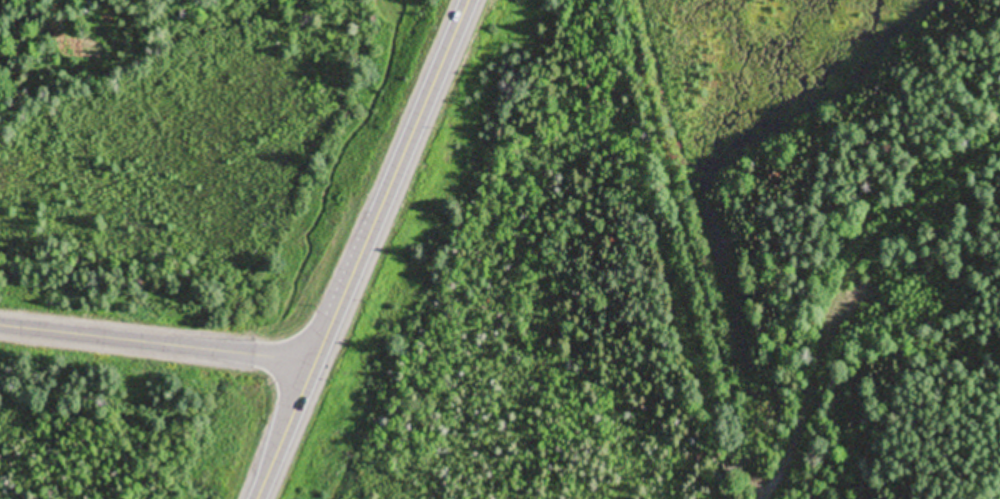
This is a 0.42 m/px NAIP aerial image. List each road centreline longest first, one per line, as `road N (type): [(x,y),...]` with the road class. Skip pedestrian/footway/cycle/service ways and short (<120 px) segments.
road 1 (primary): [(258,498),(470,0)]
road 2 (residential): [(759,498),(624,0)]
road 3 (residential): [(793,498),(888,232),(999,108)]
road 4 (secondary): [(0,327),(316,362)]

